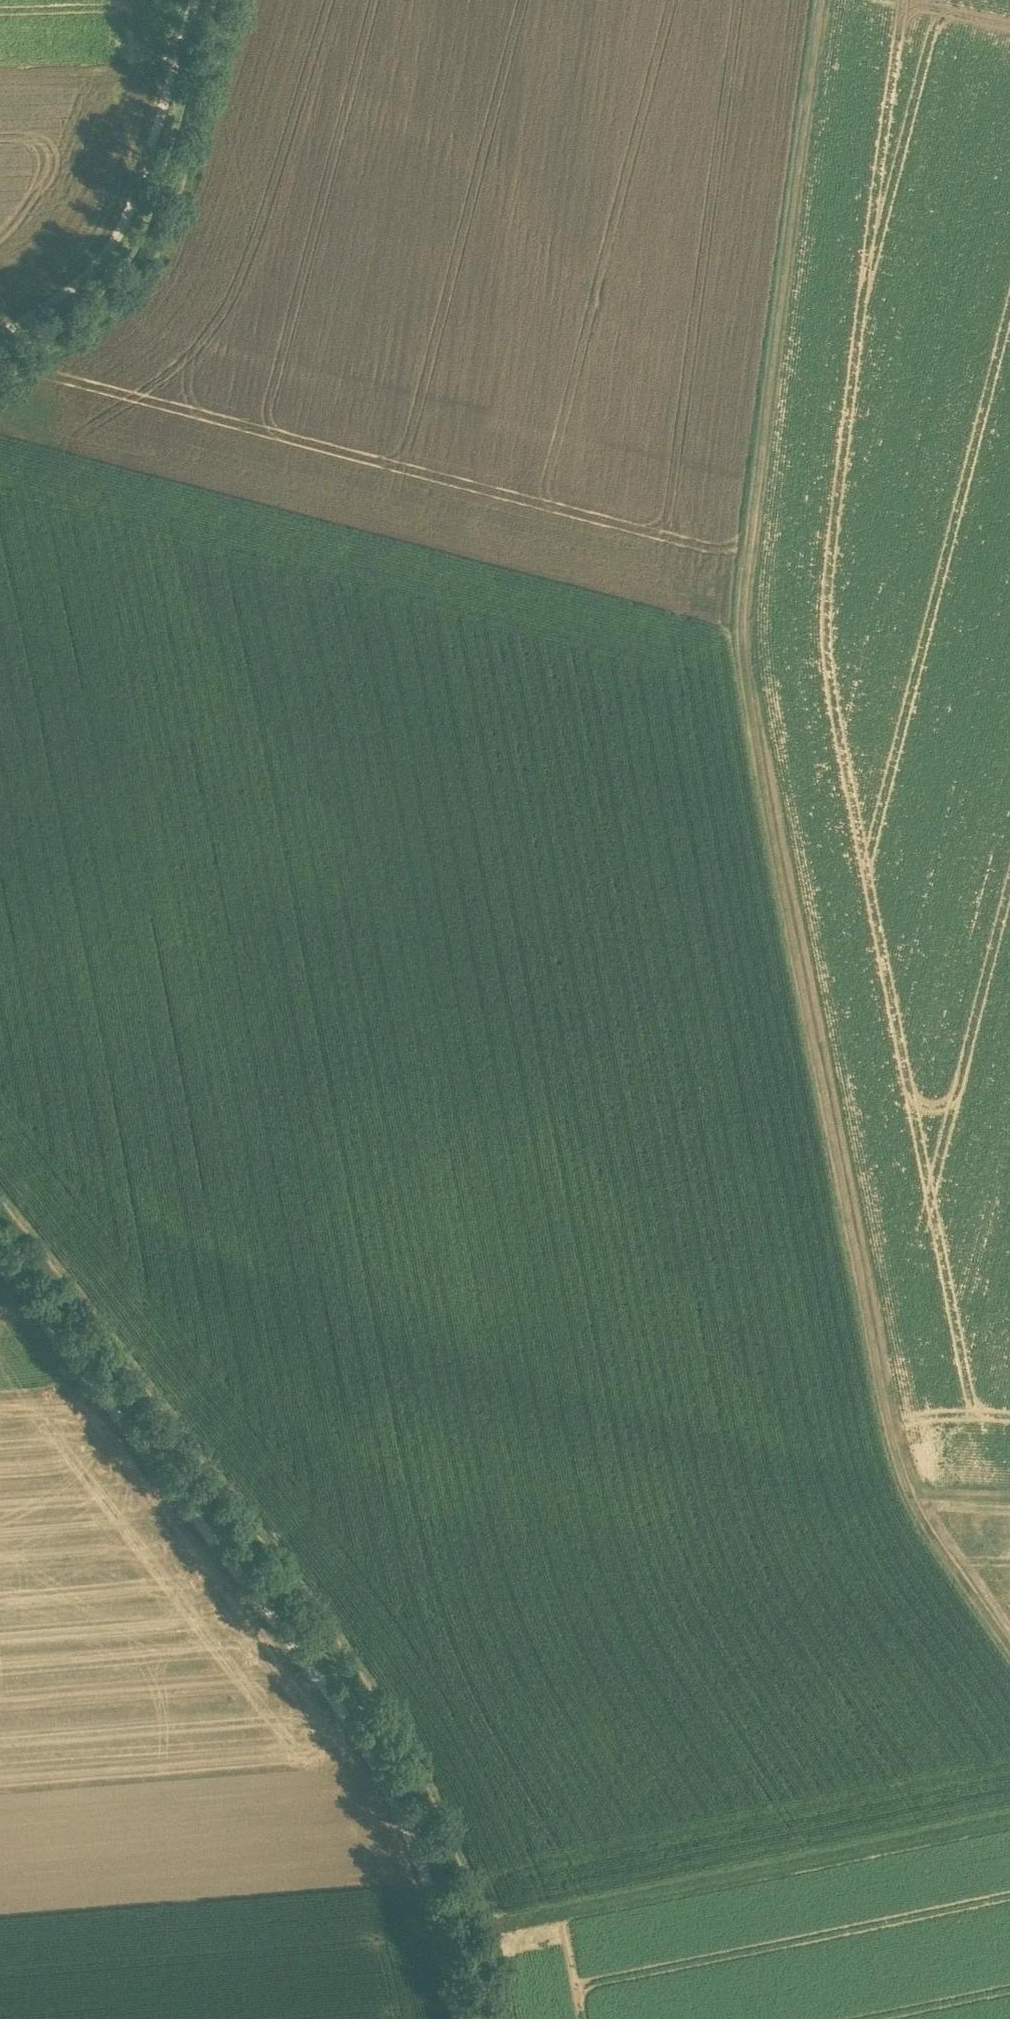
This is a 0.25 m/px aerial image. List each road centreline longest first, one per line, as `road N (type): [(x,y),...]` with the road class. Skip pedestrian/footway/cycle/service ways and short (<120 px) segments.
road 1 (track): [(1009,1653),(911,1482),(751,637),(838,0)]
road 2 (track): [(506,2018),(482,1925),(413,1754),(297,1584),(0,1206)]
road 3 (track): [(0,1281),(378,1775),(461,2018)]
road 4 (track): [(1009,1824),(486,1941)]
road 5 (track): [(0,418),(99,358),(165,297),(208,196),(269,0)]
road 6 (track): [(215,0),(153,201),(124,260),(103,287),(0,355)]

